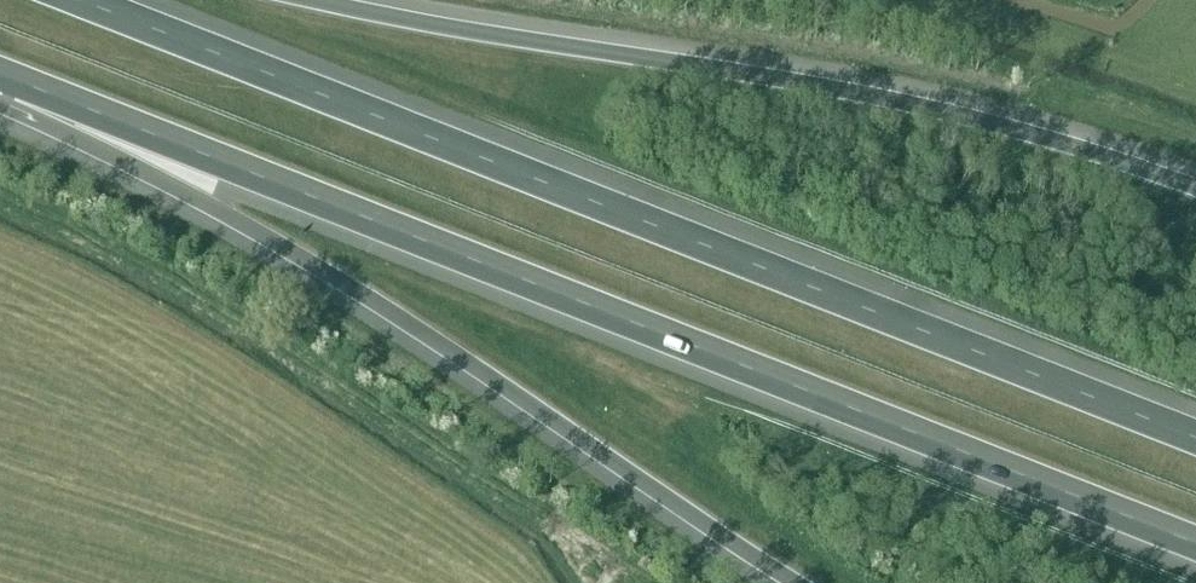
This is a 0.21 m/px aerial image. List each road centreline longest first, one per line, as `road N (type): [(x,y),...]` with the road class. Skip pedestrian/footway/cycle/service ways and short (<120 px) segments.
road 1 (motorway): [(17,79),(1195,544)]
road 2 (motorway): [(1195,440),(82,0)]
road 3 (motorway): [(17,79),(63,131),(357,289),(801,582)]
road 4 (motorway): [(1195,189),(927,107),(311,0)]

